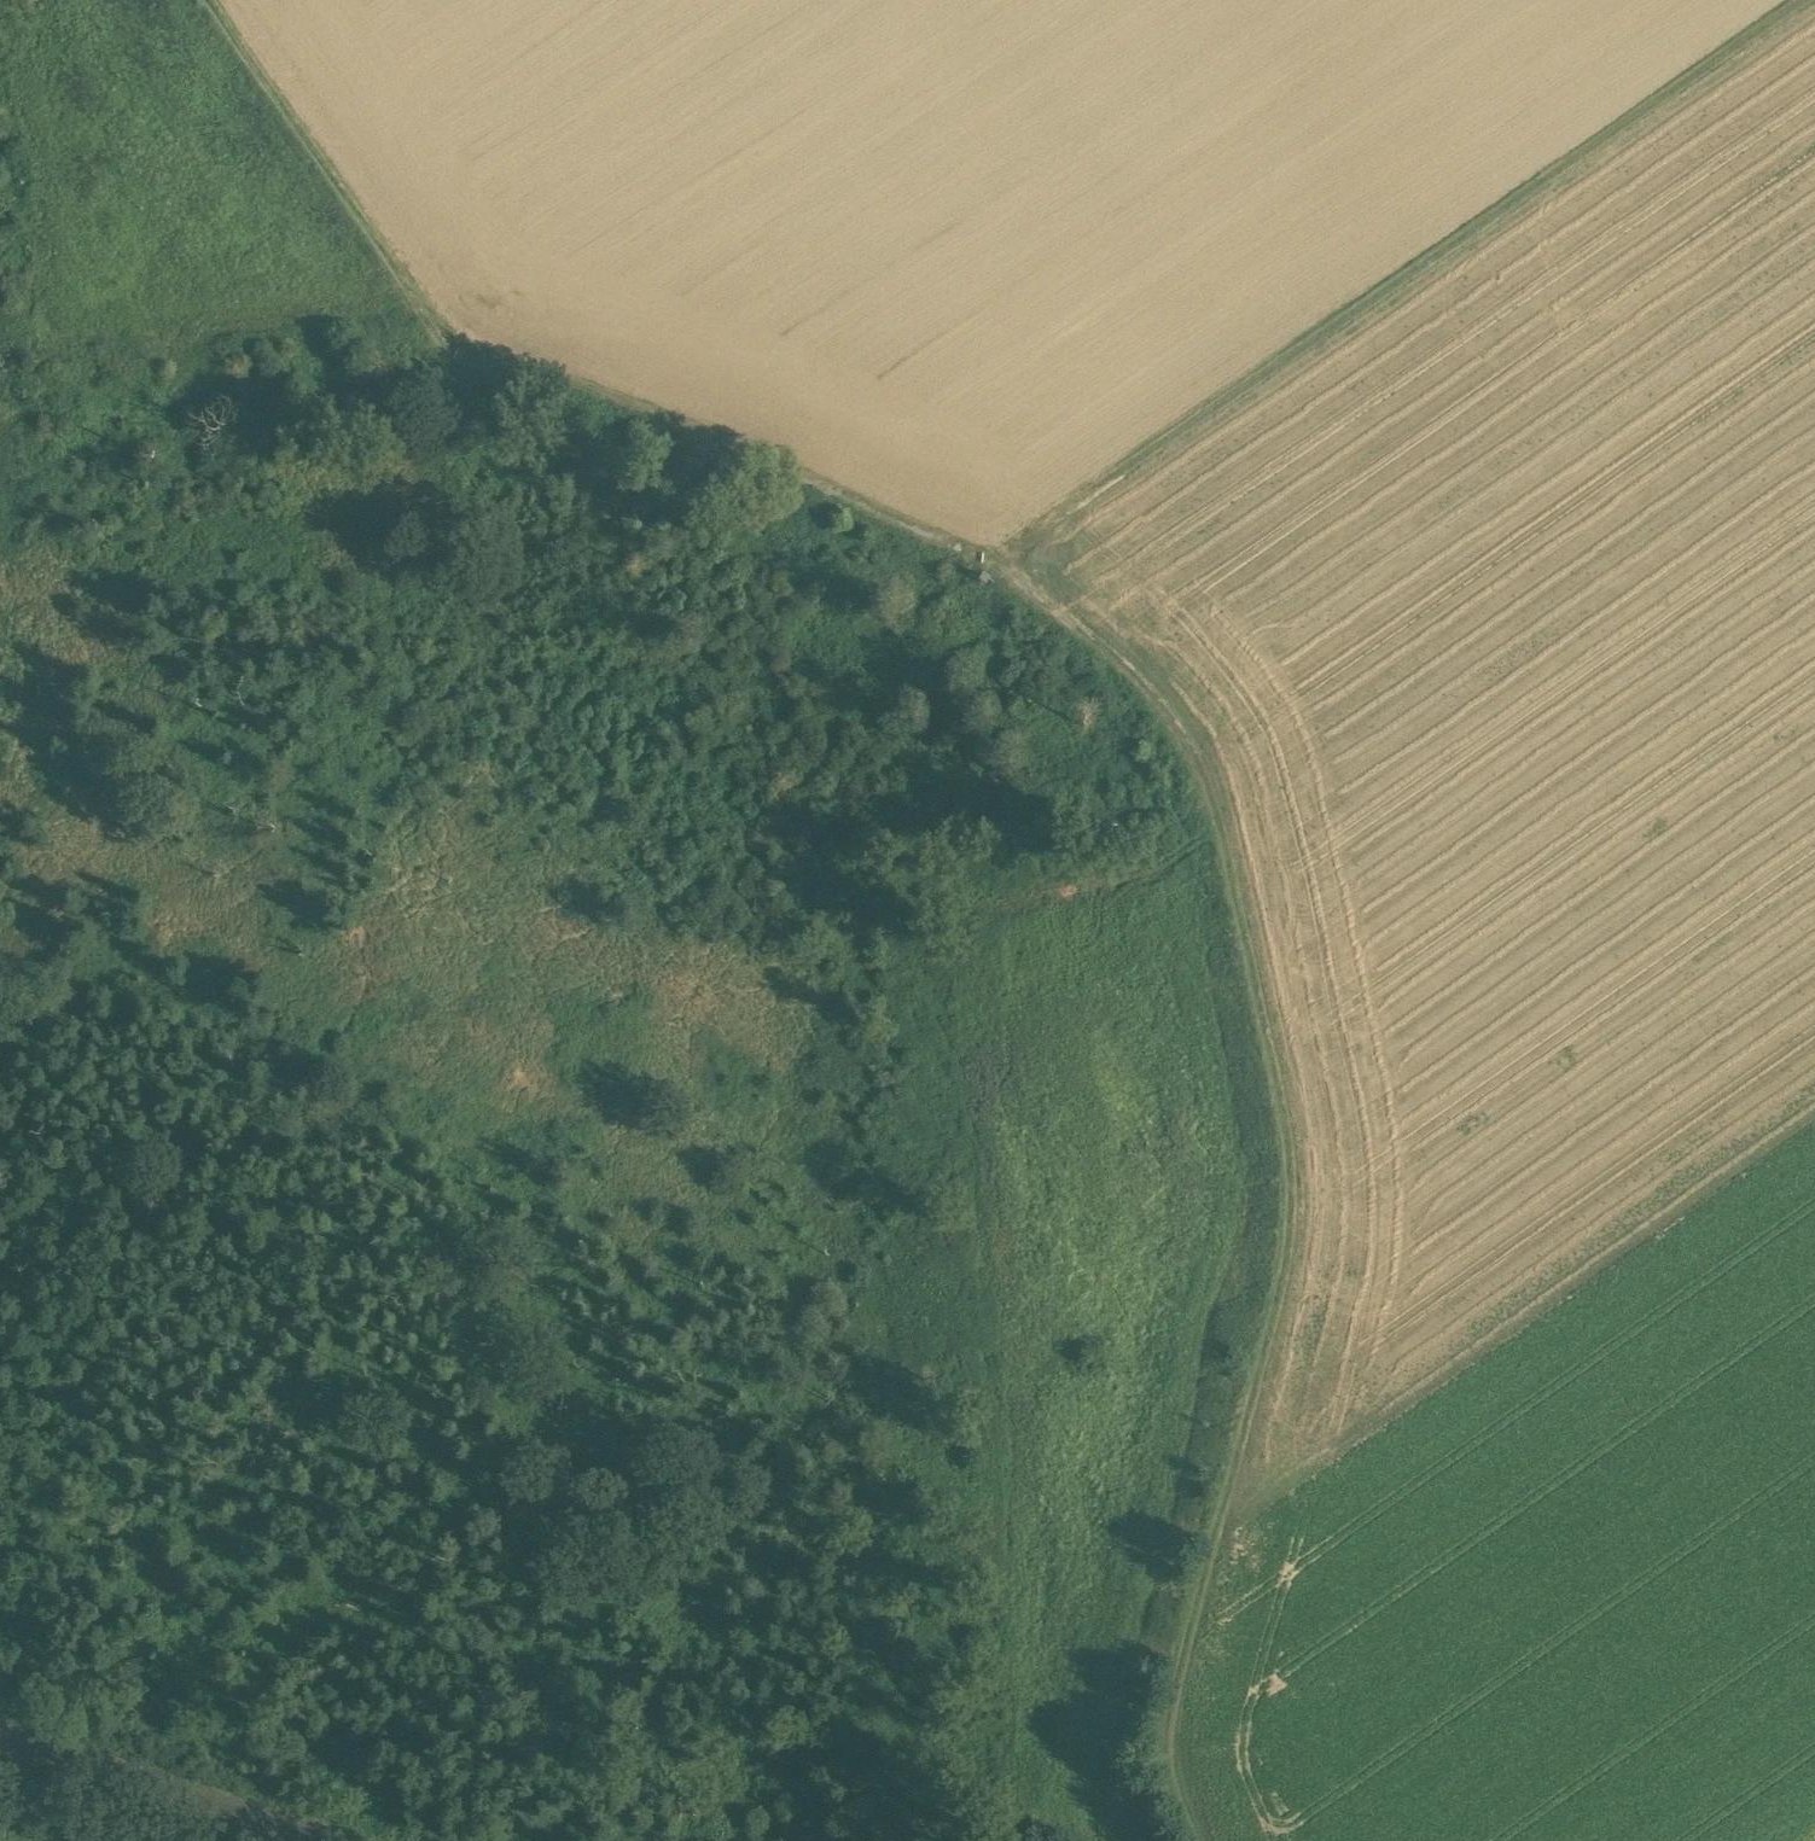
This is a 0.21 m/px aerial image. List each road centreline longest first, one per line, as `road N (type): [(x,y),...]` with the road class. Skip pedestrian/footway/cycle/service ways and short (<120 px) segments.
road 1 (track): [(1187,1840),(1152,1766),(1280,1297),(1294,1181),(1241,911),(1216,826),(1117,670),(975,574),(644,419),(456,356),(216,0)]
road 2 (track): [(975,574),(1795,0)]

